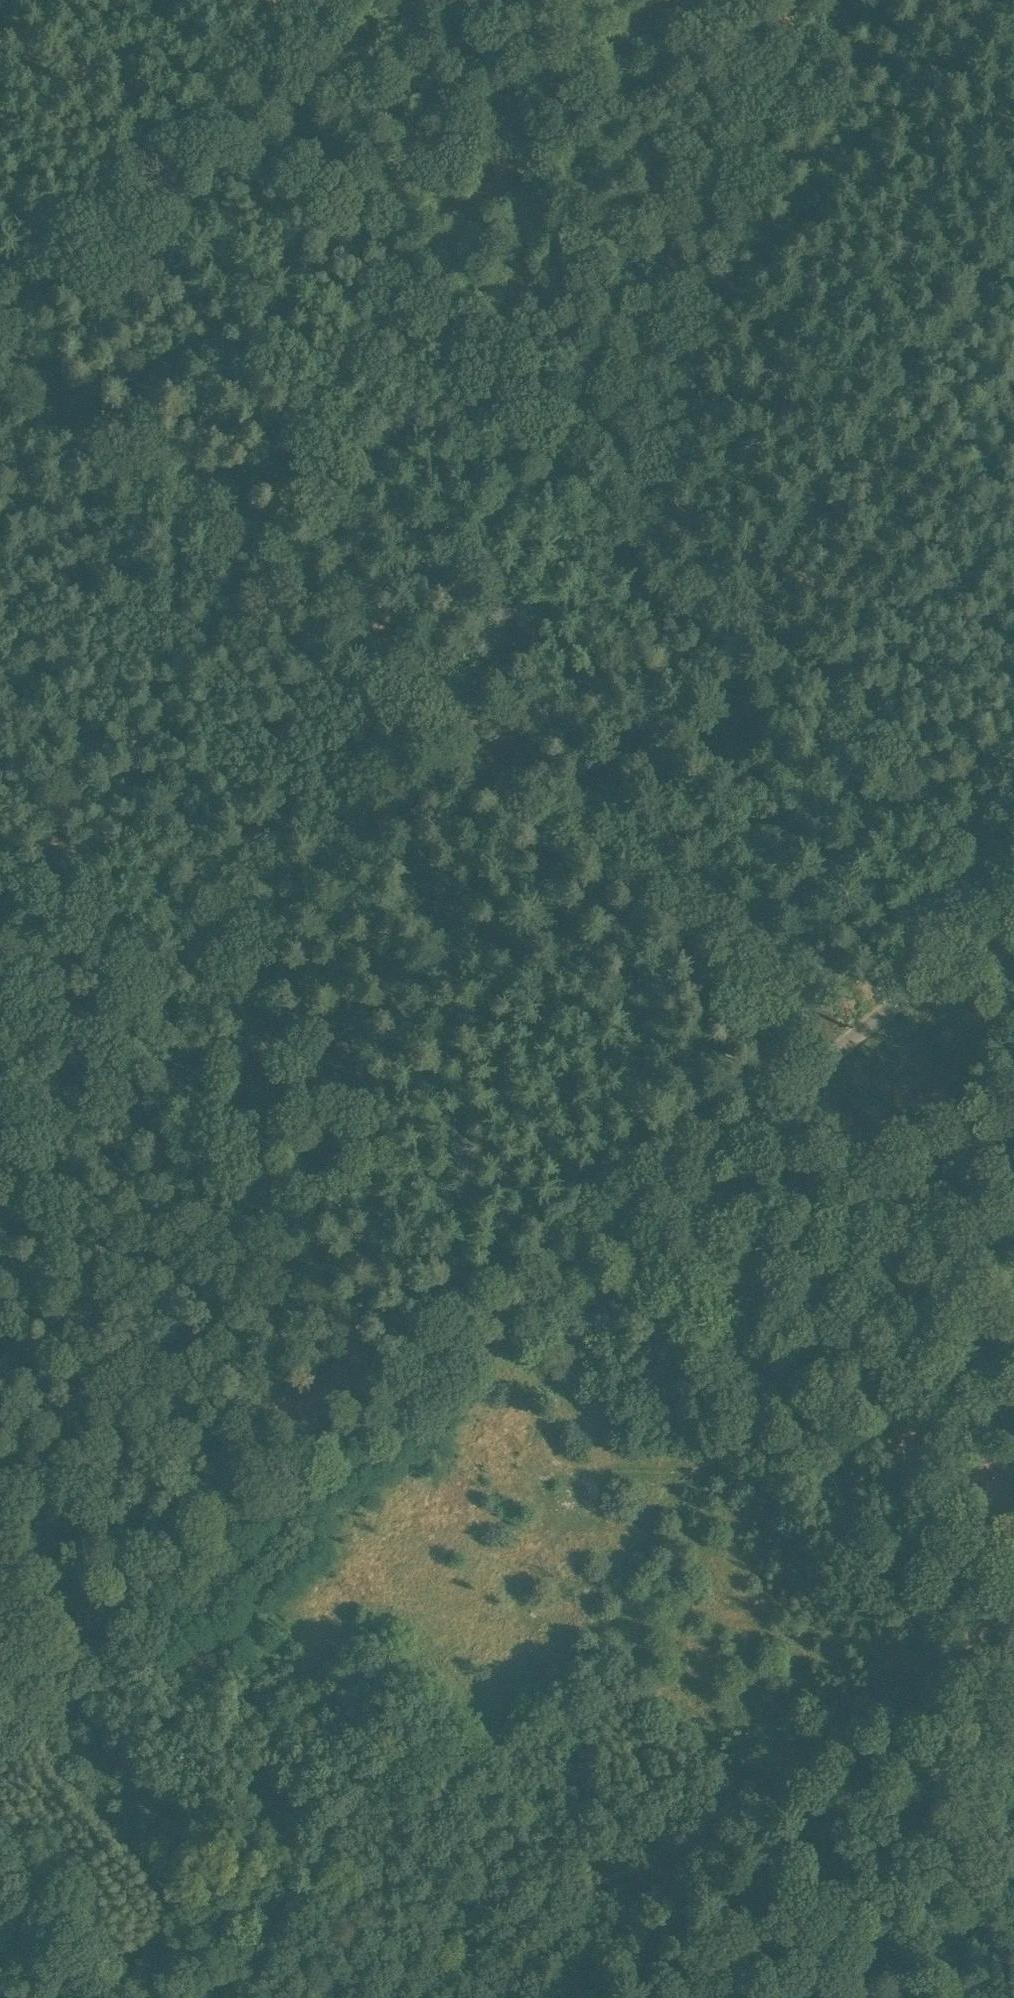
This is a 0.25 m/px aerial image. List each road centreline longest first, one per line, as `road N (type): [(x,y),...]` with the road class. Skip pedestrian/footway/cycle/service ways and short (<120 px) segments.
road 1 (tertiary): [(0,1693),(1013,910)]
road 2 (track): [(0,376),(241,537),(477,747),(763,967),(811,1012),(835,1051)]

